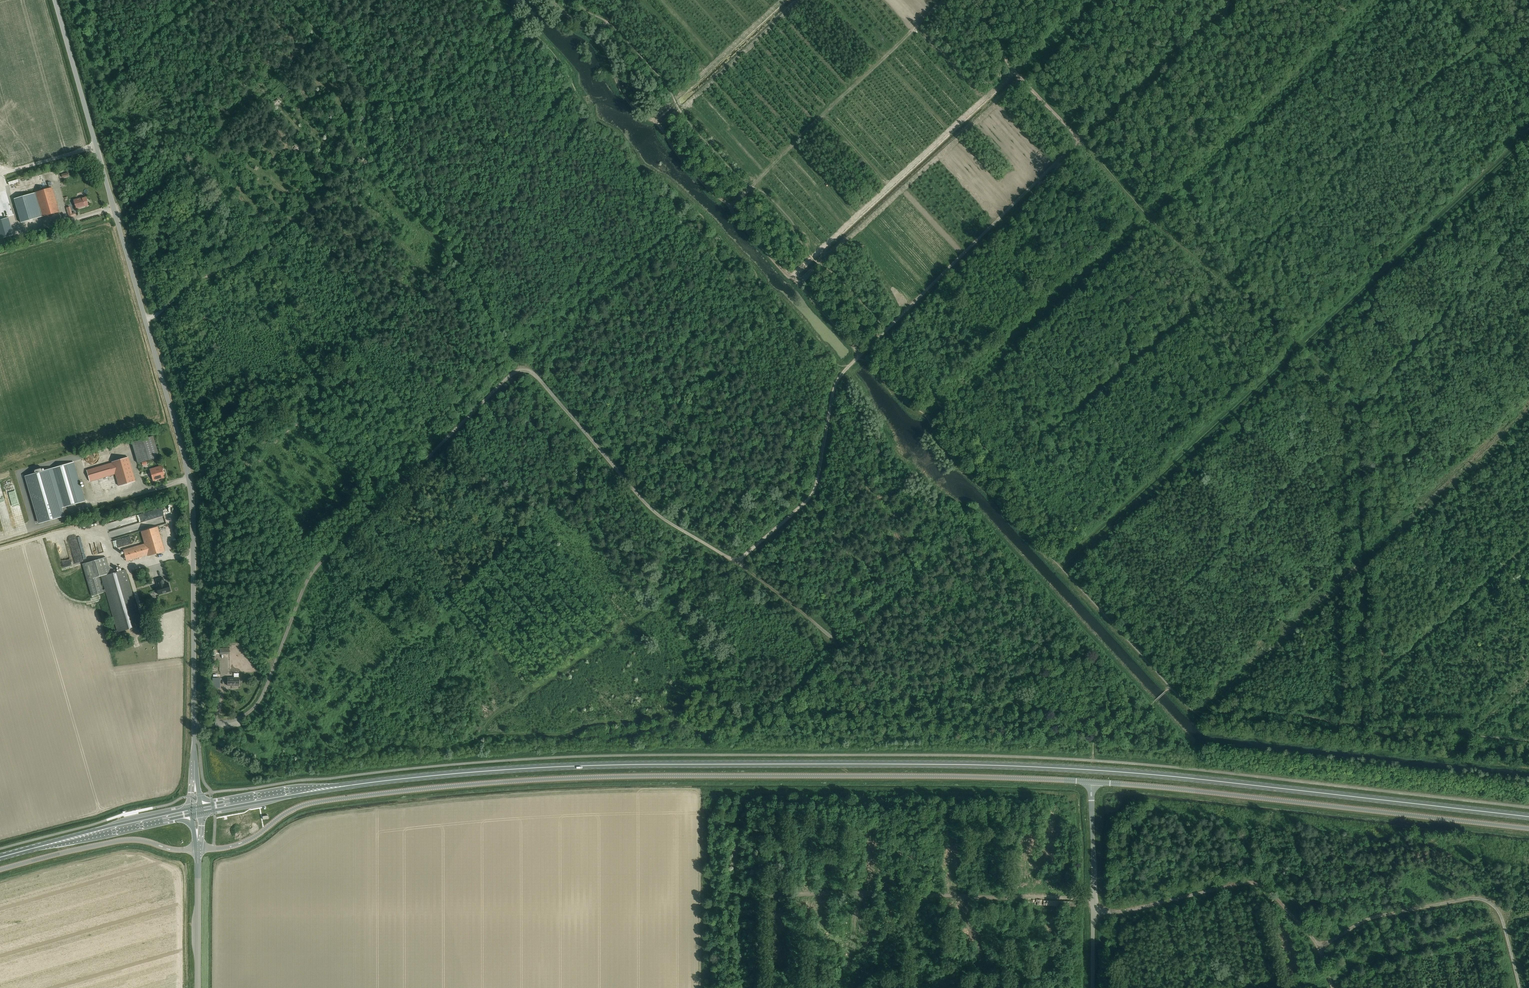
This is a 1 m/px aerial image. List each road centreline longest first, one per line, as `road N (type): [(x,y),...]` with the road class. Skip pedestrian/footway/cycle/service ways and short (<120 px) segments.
road 1 (primary): [(1528,817),(1149,774),(864,763),(473,772),(200,810)]
road 2 (unclassified): [(198,851),(243,843),(315,802),(489,783),(657,776),(1091,782)]
road 3 (track): [(243,716),(262,696),(313,571),(520,368),(533,373),(653,511),(744,568),(832,638)]
road 4 (unclassified): [(194,761),(188,472),(55,0)]
road 5 (track): [(1079,139),(1154,223),(1224,282),(1417,93),(1528,3)]
road 6 (track): [(1224,282),(1361,410),(1363,726)]
road 7 (track): [(551,0),(601,42),(631,105),(658,124),(681,159),(861,355)]
road 8 (unclassified): [(1091,782),(1528,829)]
road 9 (track): [(365,100),(368,141),(384,180),(467,273),(520,368)]
road 10 (track): [(856,359),(1079,139)]
road 11 (track): [(287,0),(358,78),(365,100),(436,93),(525,25)]
road 12 (track): [(729,558),(495,717),(480,738)]
road 13 (track): [(1122,634),(1195,578),(1320,460),(1363,453)]
road 14 (track): [(1153,703),(974,510)]
road 15 (track): [(1528,215),(1361,410)]
road 16 (track): [(511,351),(531,351),(601,282),(701,214)]
road 17 (track): [(737,563),(812,494),(845,370)]
road 18 (track): [(1364,688),(1528,542)]
road 19 (track): [(1079,139),(1234,0)]
road 20 (unclassified): [(1093,987),(1091,782)]
road 21 (unclassified): [(0,869),(127,840),(198,851)]
road 22 (track): [(313,211),(145,320)]
road 23 (primary): [(192,811),(0,857)]
road 24 (track): [(838,643),(982,519)]
road 25 (track): [(690,204),(594,122),(579,97)]
road 26 (track): [(81,93),(201,0)]
road 27 (track): [(279,105),(296,124),(268,175),(309,198),(313,211)]
road 28 (track): [(445,587),(536,689)]
road 29 (unclassified): [(198,987),(198,851)]

